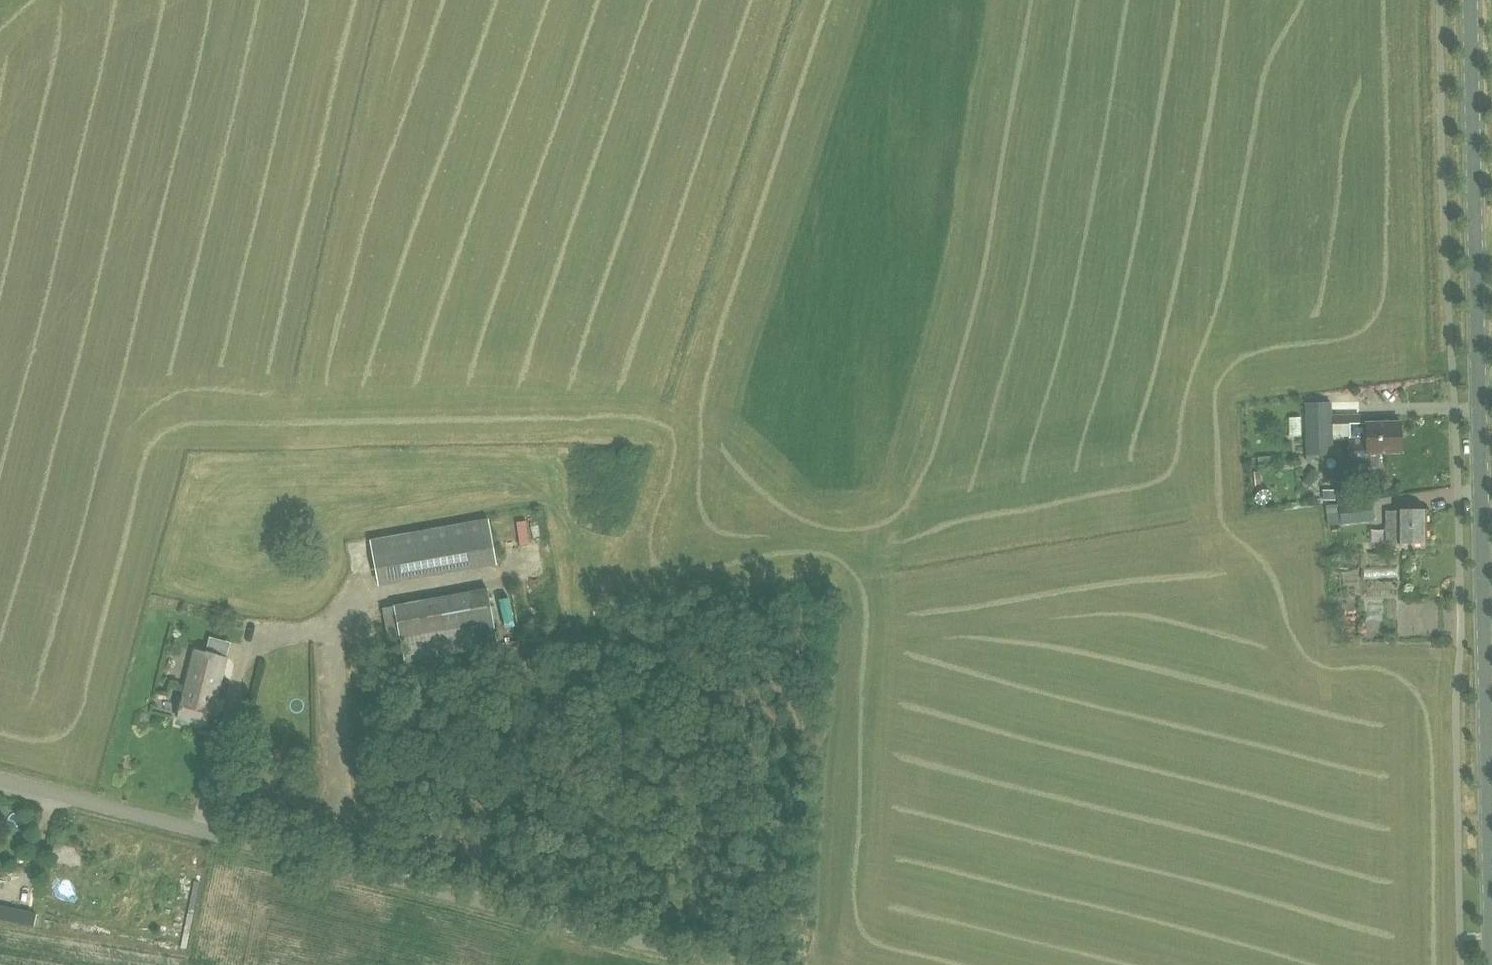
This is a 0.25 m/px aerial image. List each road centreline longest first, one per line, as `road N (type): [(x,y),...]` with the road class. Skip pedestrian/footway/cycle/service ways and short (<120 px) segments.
road 1 (tertiary): [(1491,937),(1470,0)]
road 2 (unclassified): [(749,964),(0,778)]

